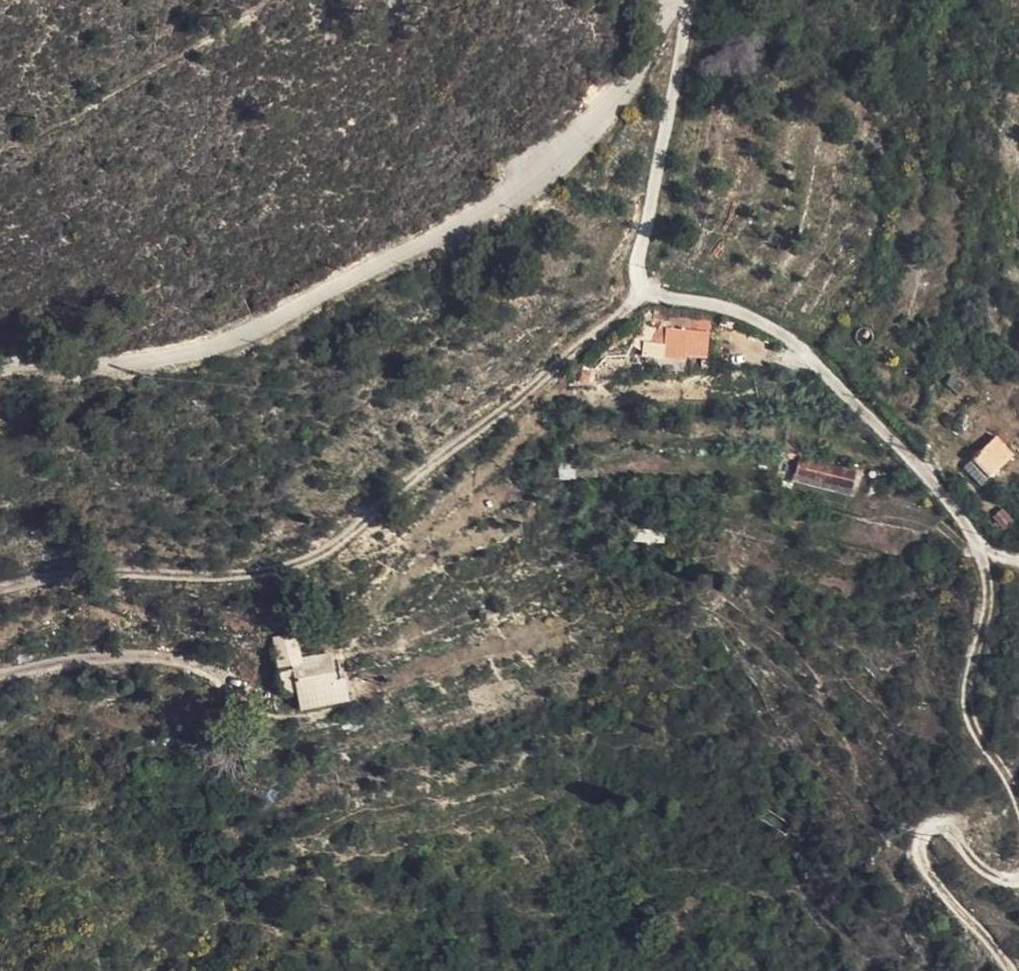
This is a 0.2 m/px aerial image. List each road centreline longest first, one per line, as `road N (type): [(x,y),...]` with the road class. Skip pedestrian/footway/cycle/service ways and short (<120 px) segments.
road 1 (unclassified): [(679,0),(590,140),(504,206),(215,347),(0,372)]
road 2 (track): [(647,288),(561,368),(332,551),(236,573),(80,574),(0,590)]
road 3 (track): [(685,0),(638,273),(661,296),(755,317),(805,352),(942,491),(989,555)]
road 4 (track): [(1018,878),(1005,880),(939,827),(921,838),(922,862),(1016,970)]
road 5 (track): [(989,555),(988,606),(969,706),(978,738),(1018,801)]
road 6 (track): [(0,679),(129,657),(181,661),(251,687)]

